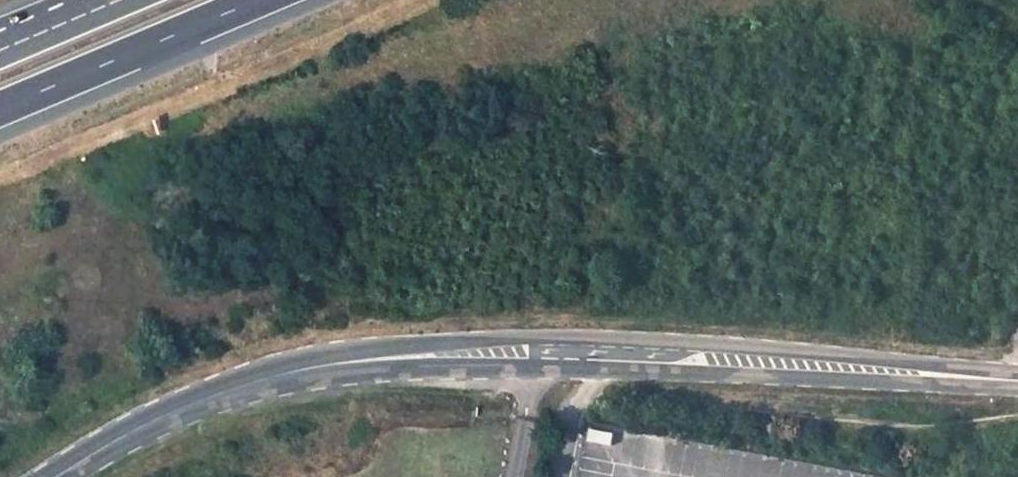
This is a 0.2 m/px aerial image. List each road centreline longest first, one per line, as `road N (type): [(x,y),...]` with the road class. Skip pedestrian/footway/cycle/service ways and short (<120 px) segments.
road 1 (tertiary): [(68,476),(185,404),(339,373),(556,362),(1017,380)]
road 2 (motorway): [(0,107),(255,0)]
road 3 (motorway): [(117,0),(0,49)]

